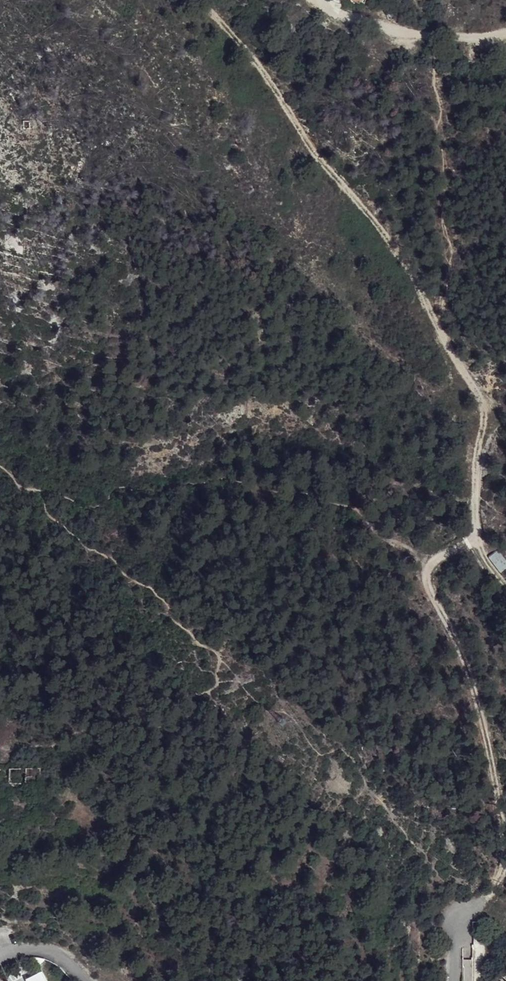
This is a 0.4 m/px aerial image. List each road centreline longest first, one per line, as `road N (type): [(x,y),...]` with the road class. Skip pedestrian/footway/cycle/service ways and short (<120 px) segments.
road 1 (track): [(460,914),(502,874),(483,720),(424,570),(475,534),(482,395),(377,215),(314,159),(260,63),(200,0)]
road 2 (track): [(314,0),(404,33),(505,33)]

